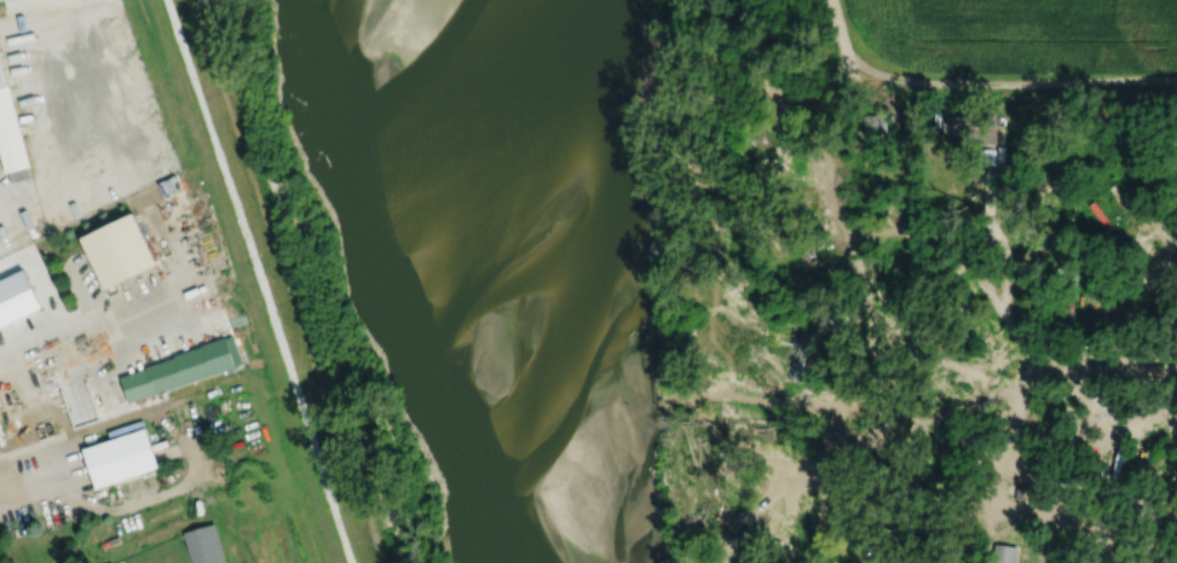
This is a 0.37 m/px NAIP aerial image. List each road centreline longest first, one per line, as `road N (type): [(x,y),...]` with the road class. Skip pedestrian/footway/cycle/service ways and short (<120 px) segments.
road 1 (residential): [(1038,370),(1176,374)]

